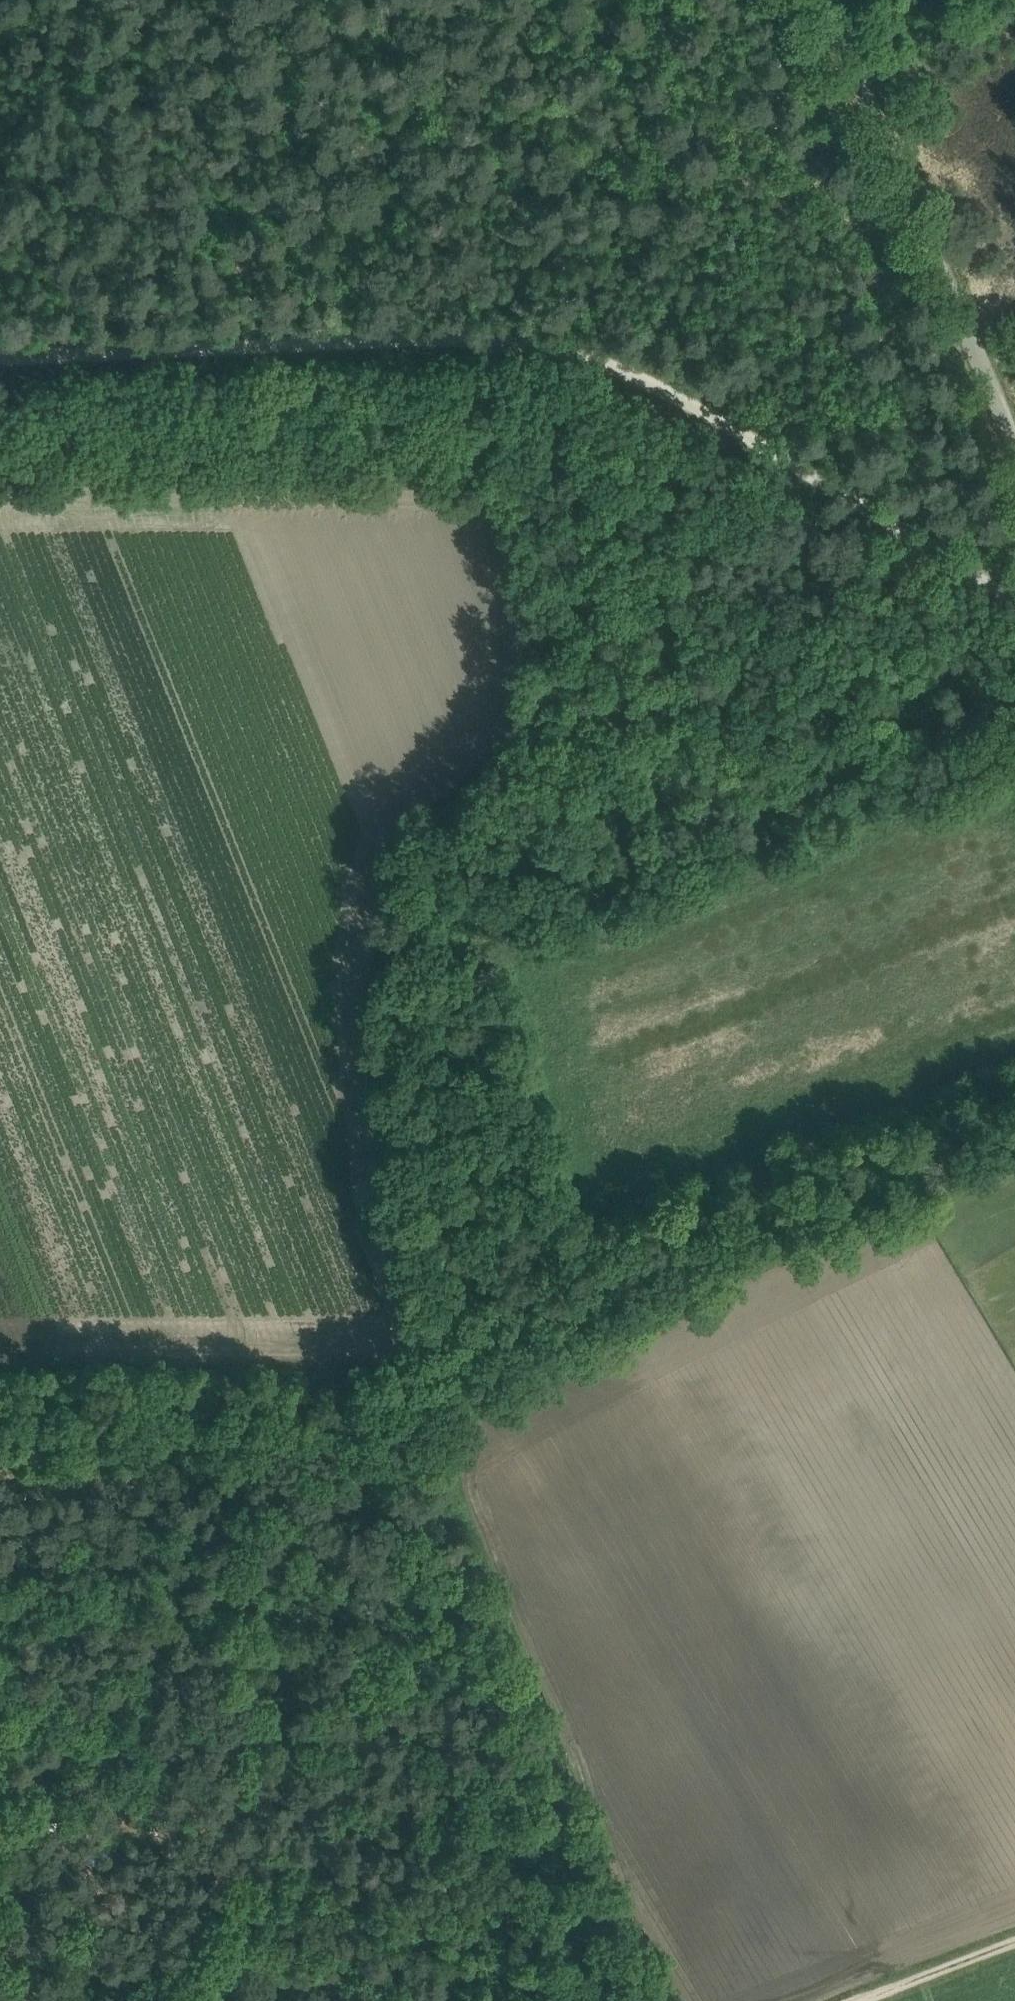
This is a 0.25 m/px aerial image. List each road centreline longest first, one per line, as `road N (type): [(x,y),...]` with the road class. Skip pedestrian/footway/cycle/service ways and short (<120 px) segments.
road 1 (track): [(0,363),(489,340),(567,350),(625,370),(1014,592)]
road 2 (unclassified): [(1014,444),(819,0)]
road 3 (track): [(862,2000),(1014,1941)]

